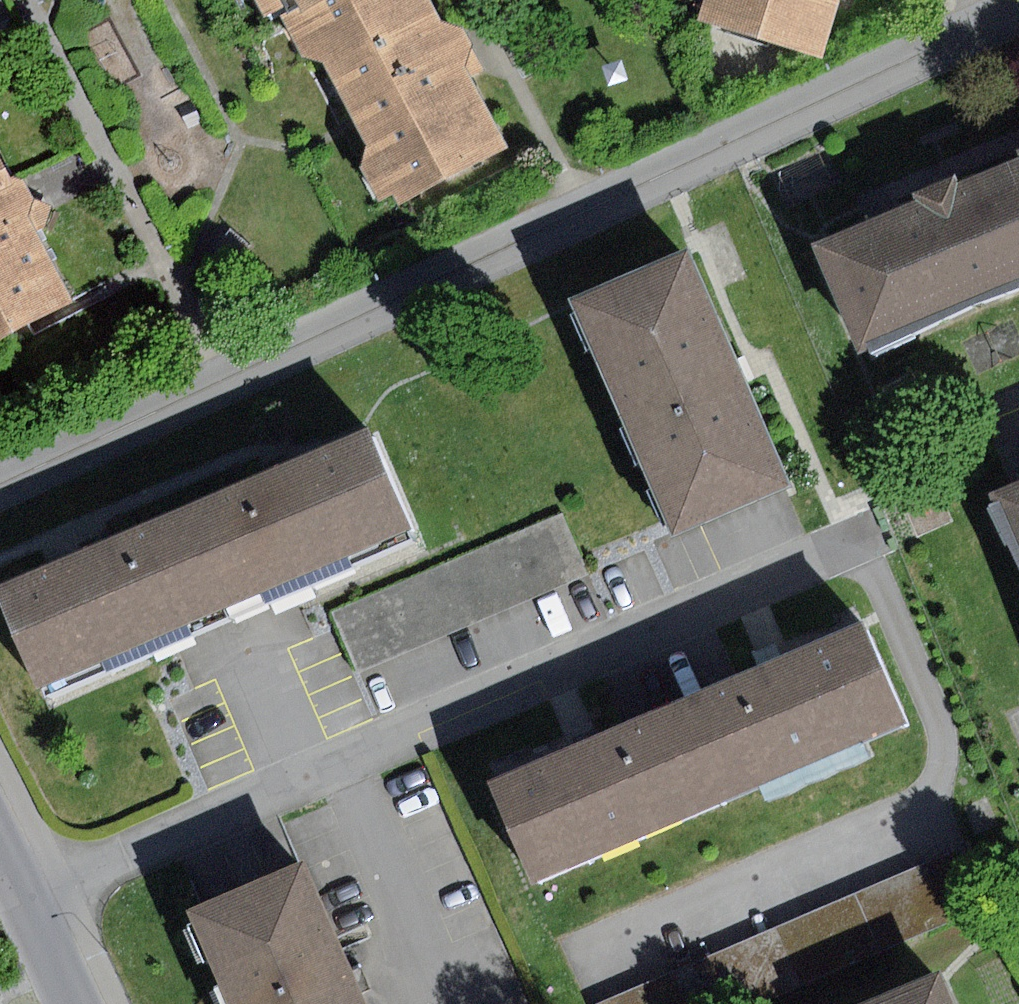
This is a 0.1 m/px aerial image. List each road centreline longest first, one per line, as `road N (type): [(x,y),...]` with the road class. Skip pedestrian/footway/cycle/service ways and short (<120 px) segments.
road 1 (residential): [(572,962),(920,813),(943,746),(854,542),(30,897)]
road 2 (residential): [(1018,12),(0,477)]

